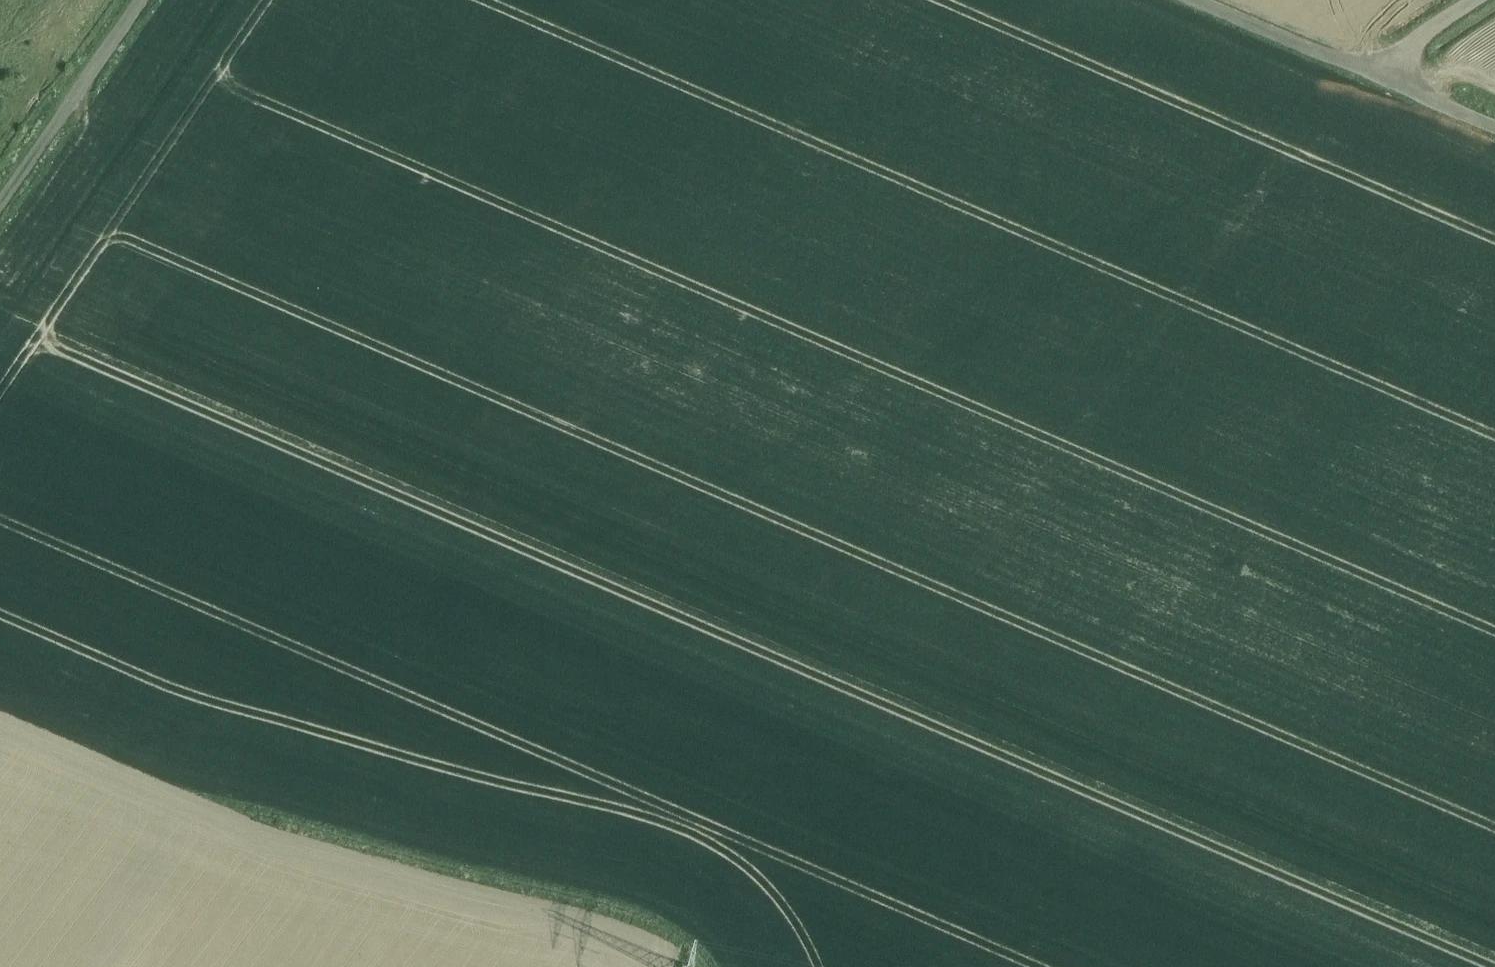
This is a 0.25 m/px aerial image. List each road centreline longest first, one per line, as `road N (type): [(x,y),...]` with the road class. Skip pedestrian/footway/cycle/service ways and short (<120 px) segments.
road 1 (track): [(0,202),(139,0)]
road 2 (track): [(1211,0),(1375,71)]
road 3 (track): [(1494,122),(1375,71)]
road 4 (track): [(1375,71),(1479,0)]

